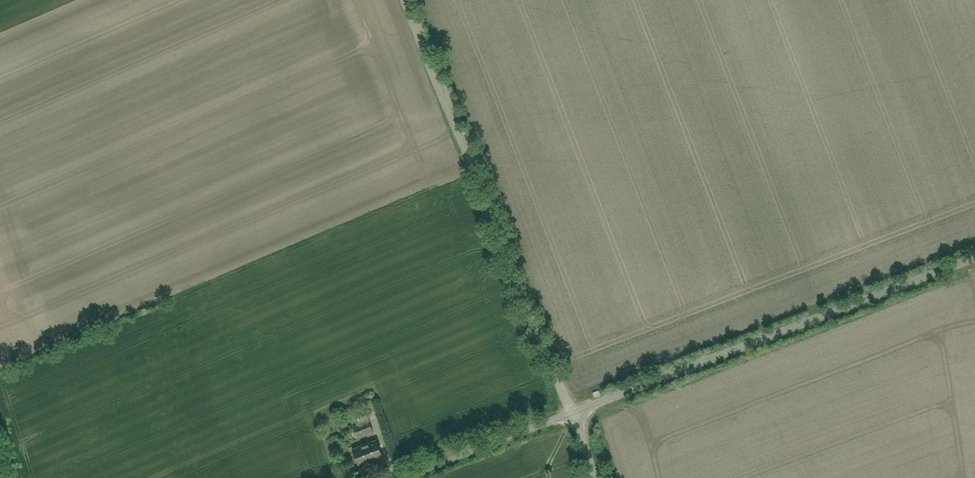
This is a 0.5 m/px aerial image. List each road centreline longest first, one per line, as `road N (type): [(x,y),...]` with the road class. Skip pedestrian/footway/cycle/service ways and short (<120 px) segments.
road 1 (track): [(404,0),(565,416)]
road 2 (unclassified): [(974,258),(565,416)]
road 3 (unclassified): [(565,416),(398,477)]

